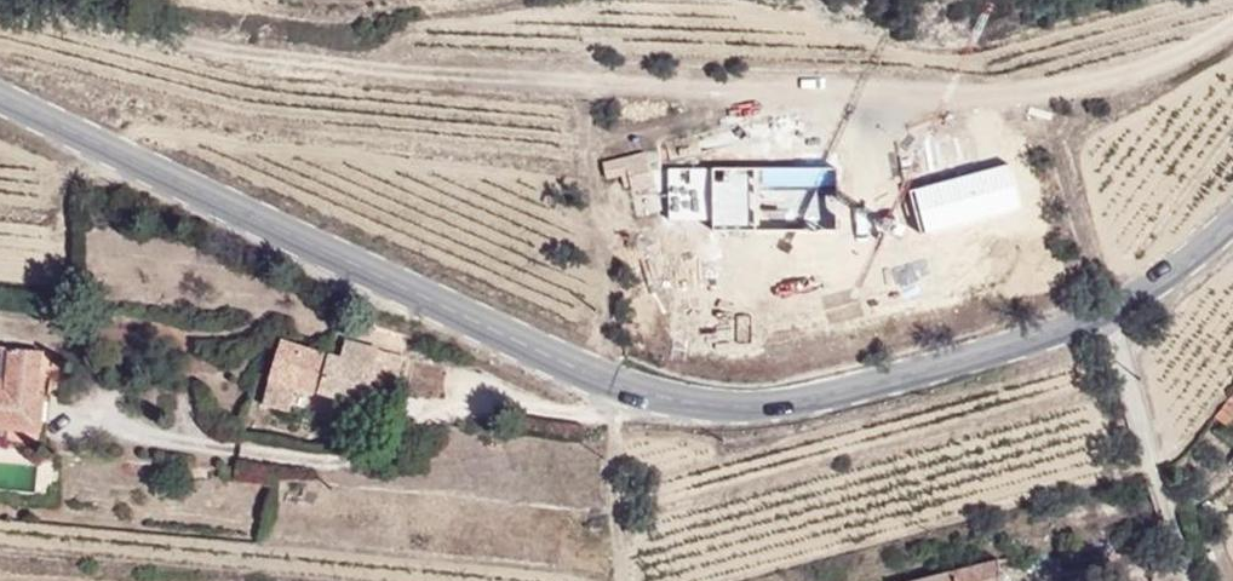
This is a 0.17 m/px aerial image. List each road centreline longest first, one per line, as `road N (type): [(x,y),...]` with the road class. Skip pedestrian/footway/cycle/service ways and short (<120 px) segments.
road 1 (tertiary): [(0,99),(546,353),(664,398),(773,403),(1030,342),(1160,282),(1232,220)]
road 2 (track): [(26,0),(236,56),(445,80),(800,97),(1021,90),(1121,75),(1232,20)]

